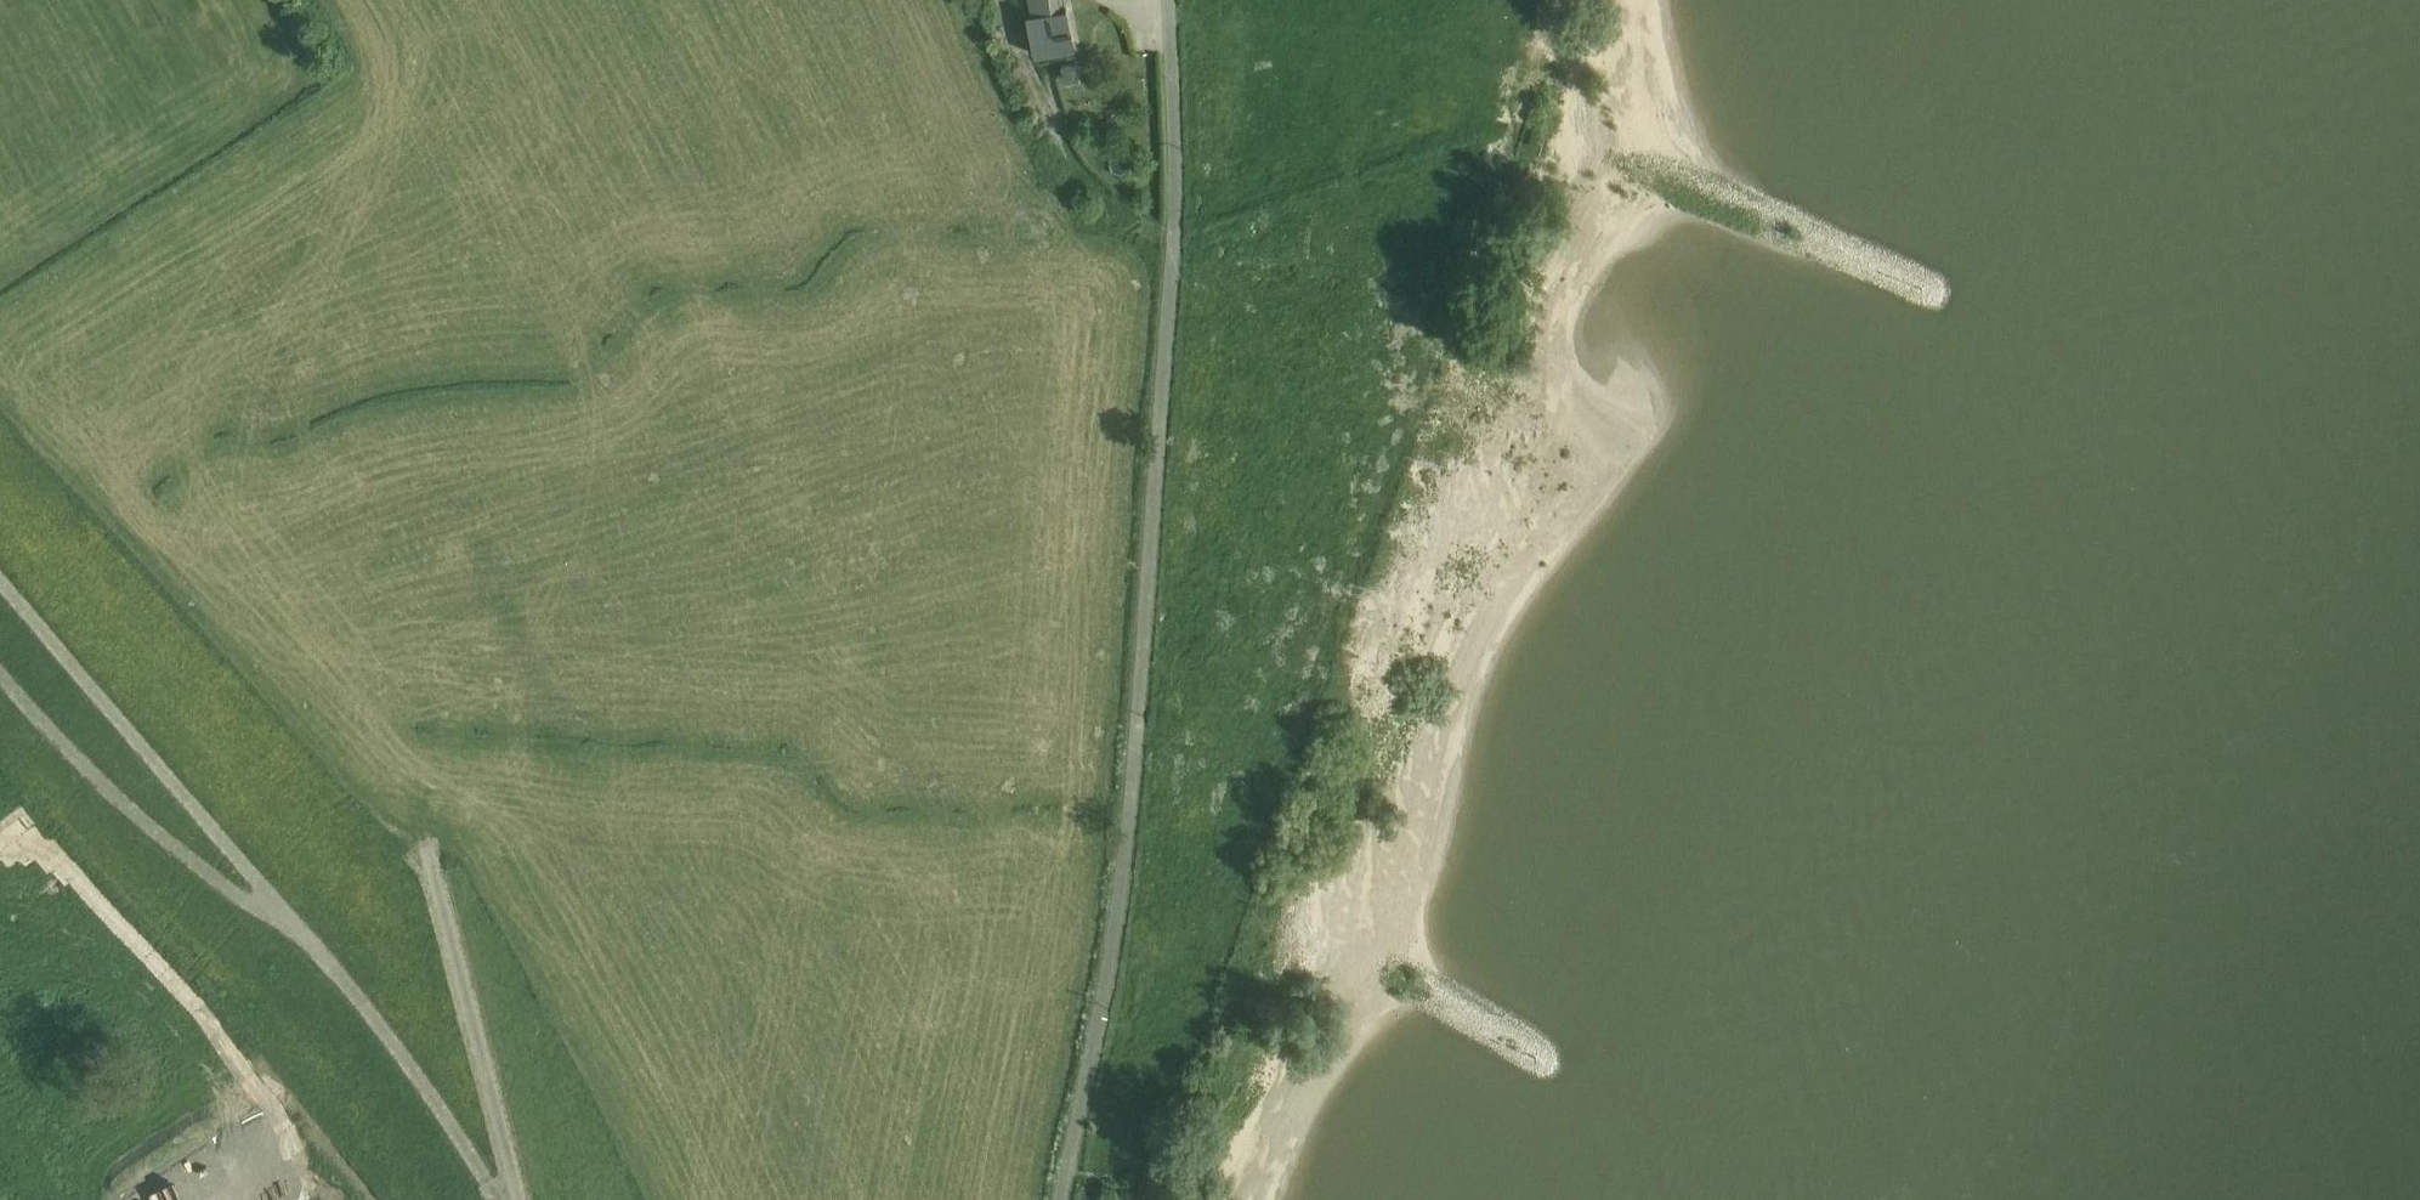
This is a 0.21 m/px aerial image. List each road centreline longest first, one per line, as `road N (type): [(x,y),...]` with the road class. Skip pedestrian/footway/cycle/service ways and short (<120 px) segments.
road 1 (track): [(1063,1199),(1086,1106),(1129,834),(1173,275),(1166,0)]
road 2 (track): [(429,840),(521,1199)]

